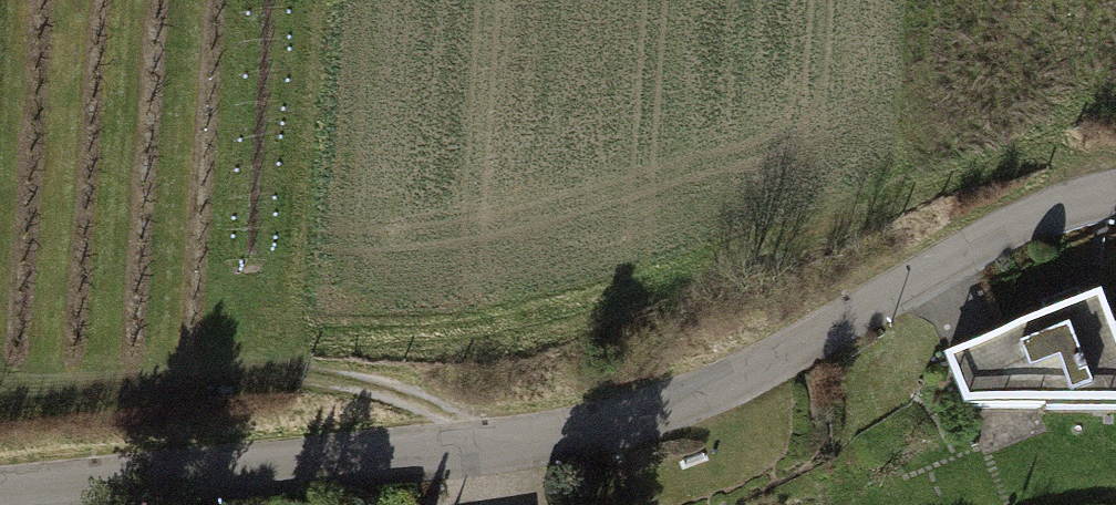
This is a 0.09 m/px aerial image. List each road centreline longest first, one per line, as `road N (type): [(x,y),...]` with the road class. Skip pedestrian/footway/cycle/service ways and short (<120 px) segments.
road 1 (residential): [(1115,190),(1029,218),(865,317),(746,372),(530,428),(0,504)]
road 2 (track): [(1115,164),(1009,155),(964,163),(800,235),(708,264)]
road 3 (track): [(476,438),(346,379),(298,376),(226,388)]

